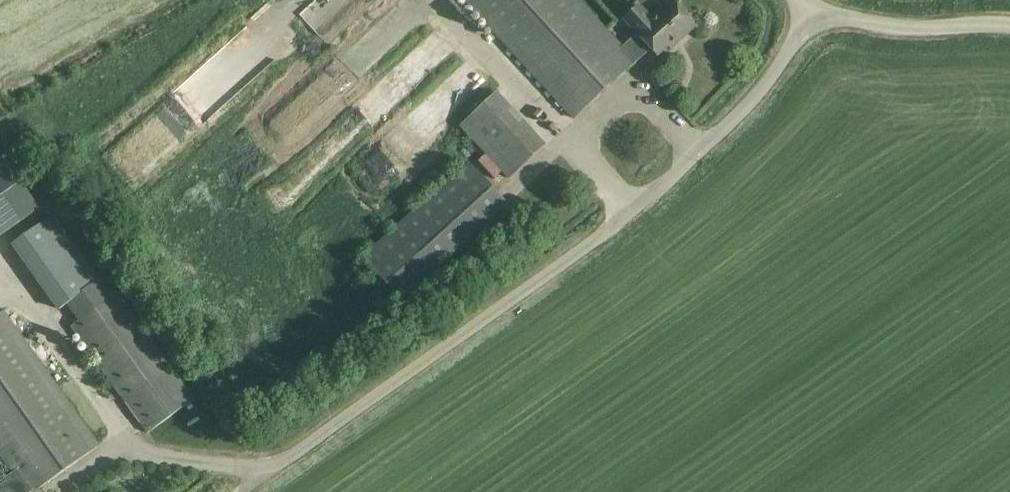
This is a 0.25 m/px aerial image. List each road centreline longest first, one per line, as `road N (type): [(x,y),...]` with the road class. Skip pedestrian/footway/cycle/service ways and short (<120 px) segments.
road 1 (unclassified): [(240,491),(632,210),(739,116),(778,69),(813,5)]
road 2 (unclassified): [(1009,25),(886,27),(813,5)]

